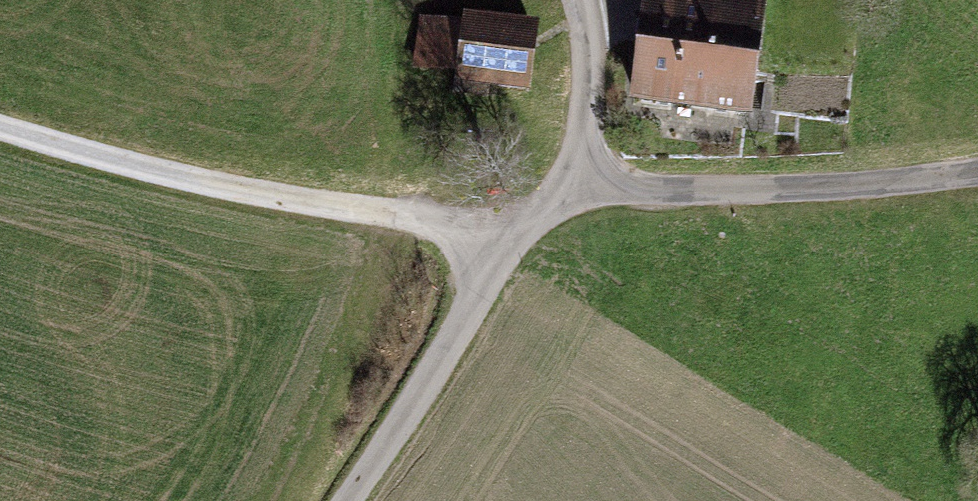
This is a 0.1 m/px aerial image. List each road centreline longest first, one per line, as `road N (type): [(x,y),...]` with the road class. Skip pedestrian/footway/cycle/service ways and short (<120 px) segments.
road 1 (track): [(0,128),(198,181),(521,236)]
road 2 (track): [(555,191),(792,188),(977,172)]
road 3 (track): [(346,500),(555,191)]
road 4 (track): [(580,0),(590,74),(586,120),(555,191)]

